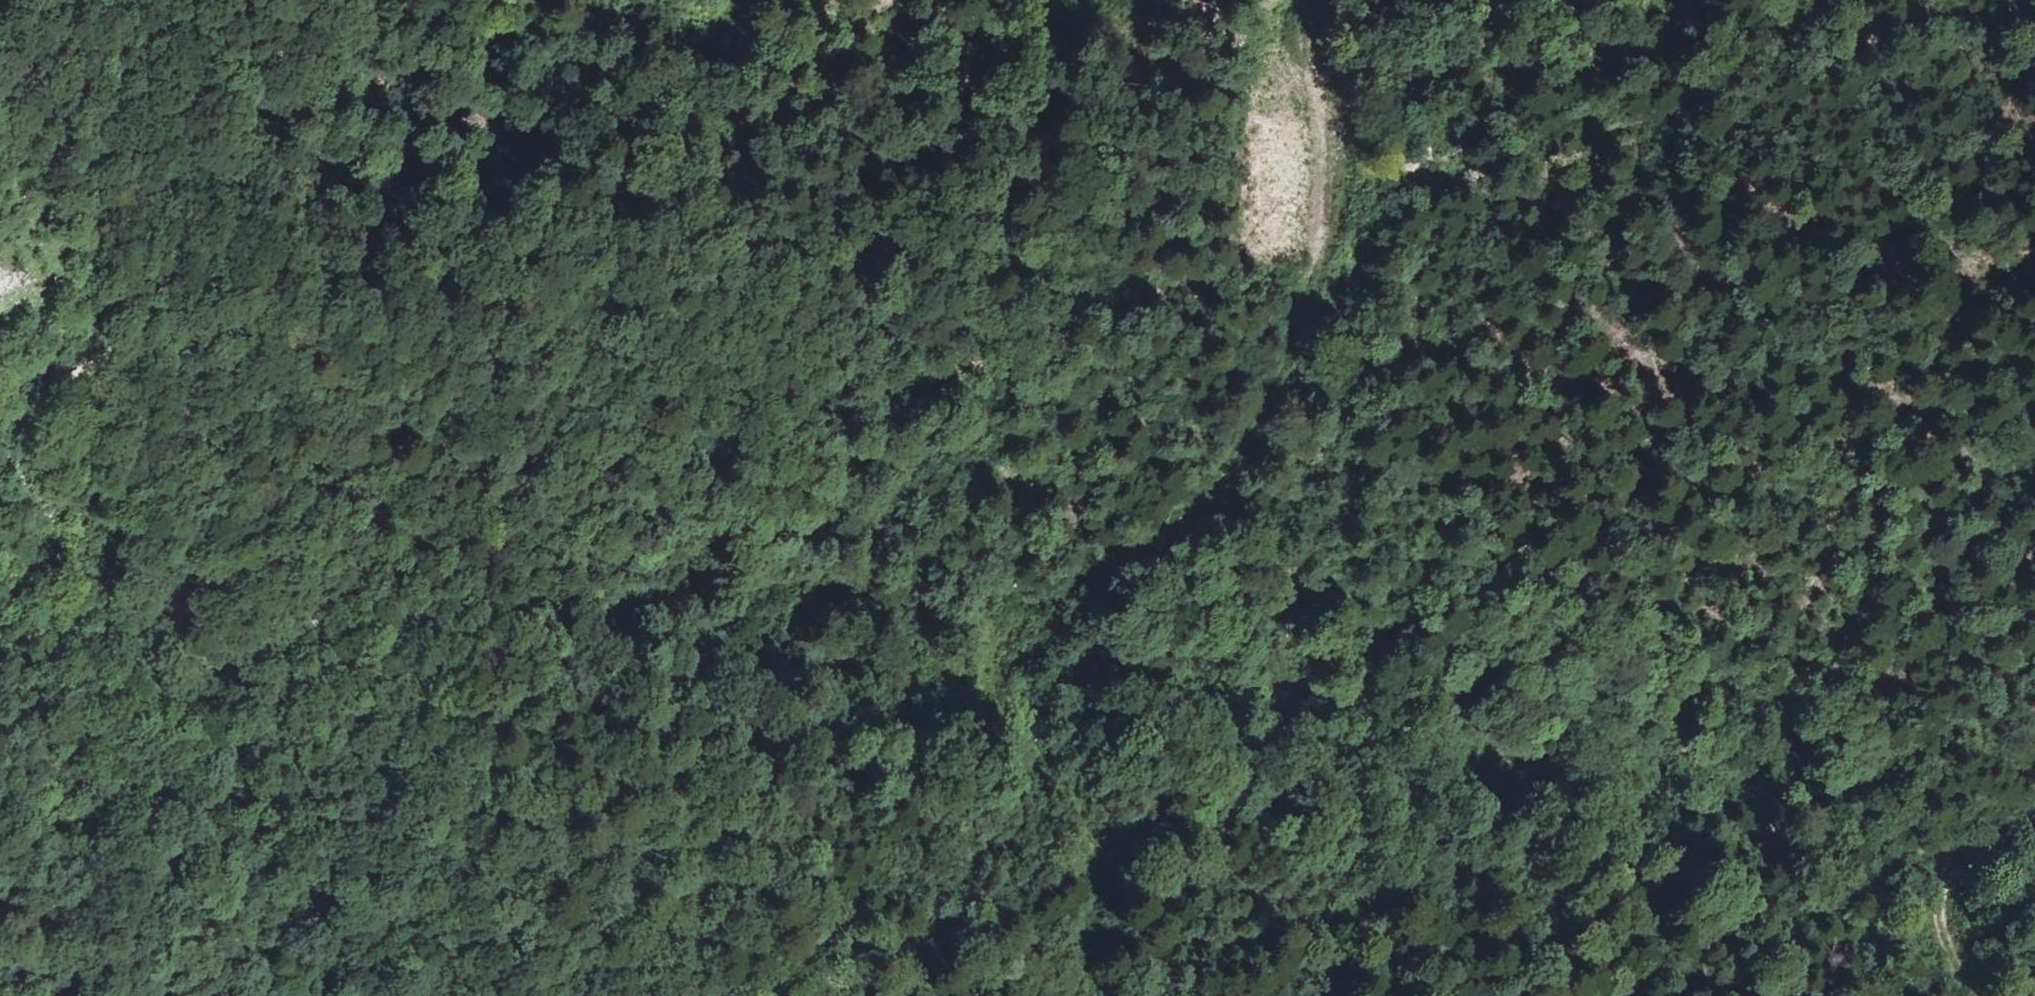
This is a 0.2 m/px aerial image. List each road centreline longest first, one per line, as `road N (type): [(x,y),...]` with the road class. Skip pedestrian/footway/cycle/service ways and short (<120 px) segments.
road 1 (track): [(1301,0),(1294,16),(1330,176),(1314,294),(1254,427),(1213,488),(1164,527),(1032,608),(1003,656),(1002,718),(1062,776),(1094,839),(1090,919),(1071,995)]
road 2 (track): [(1967,995),(1949,895),(2034,818)]

